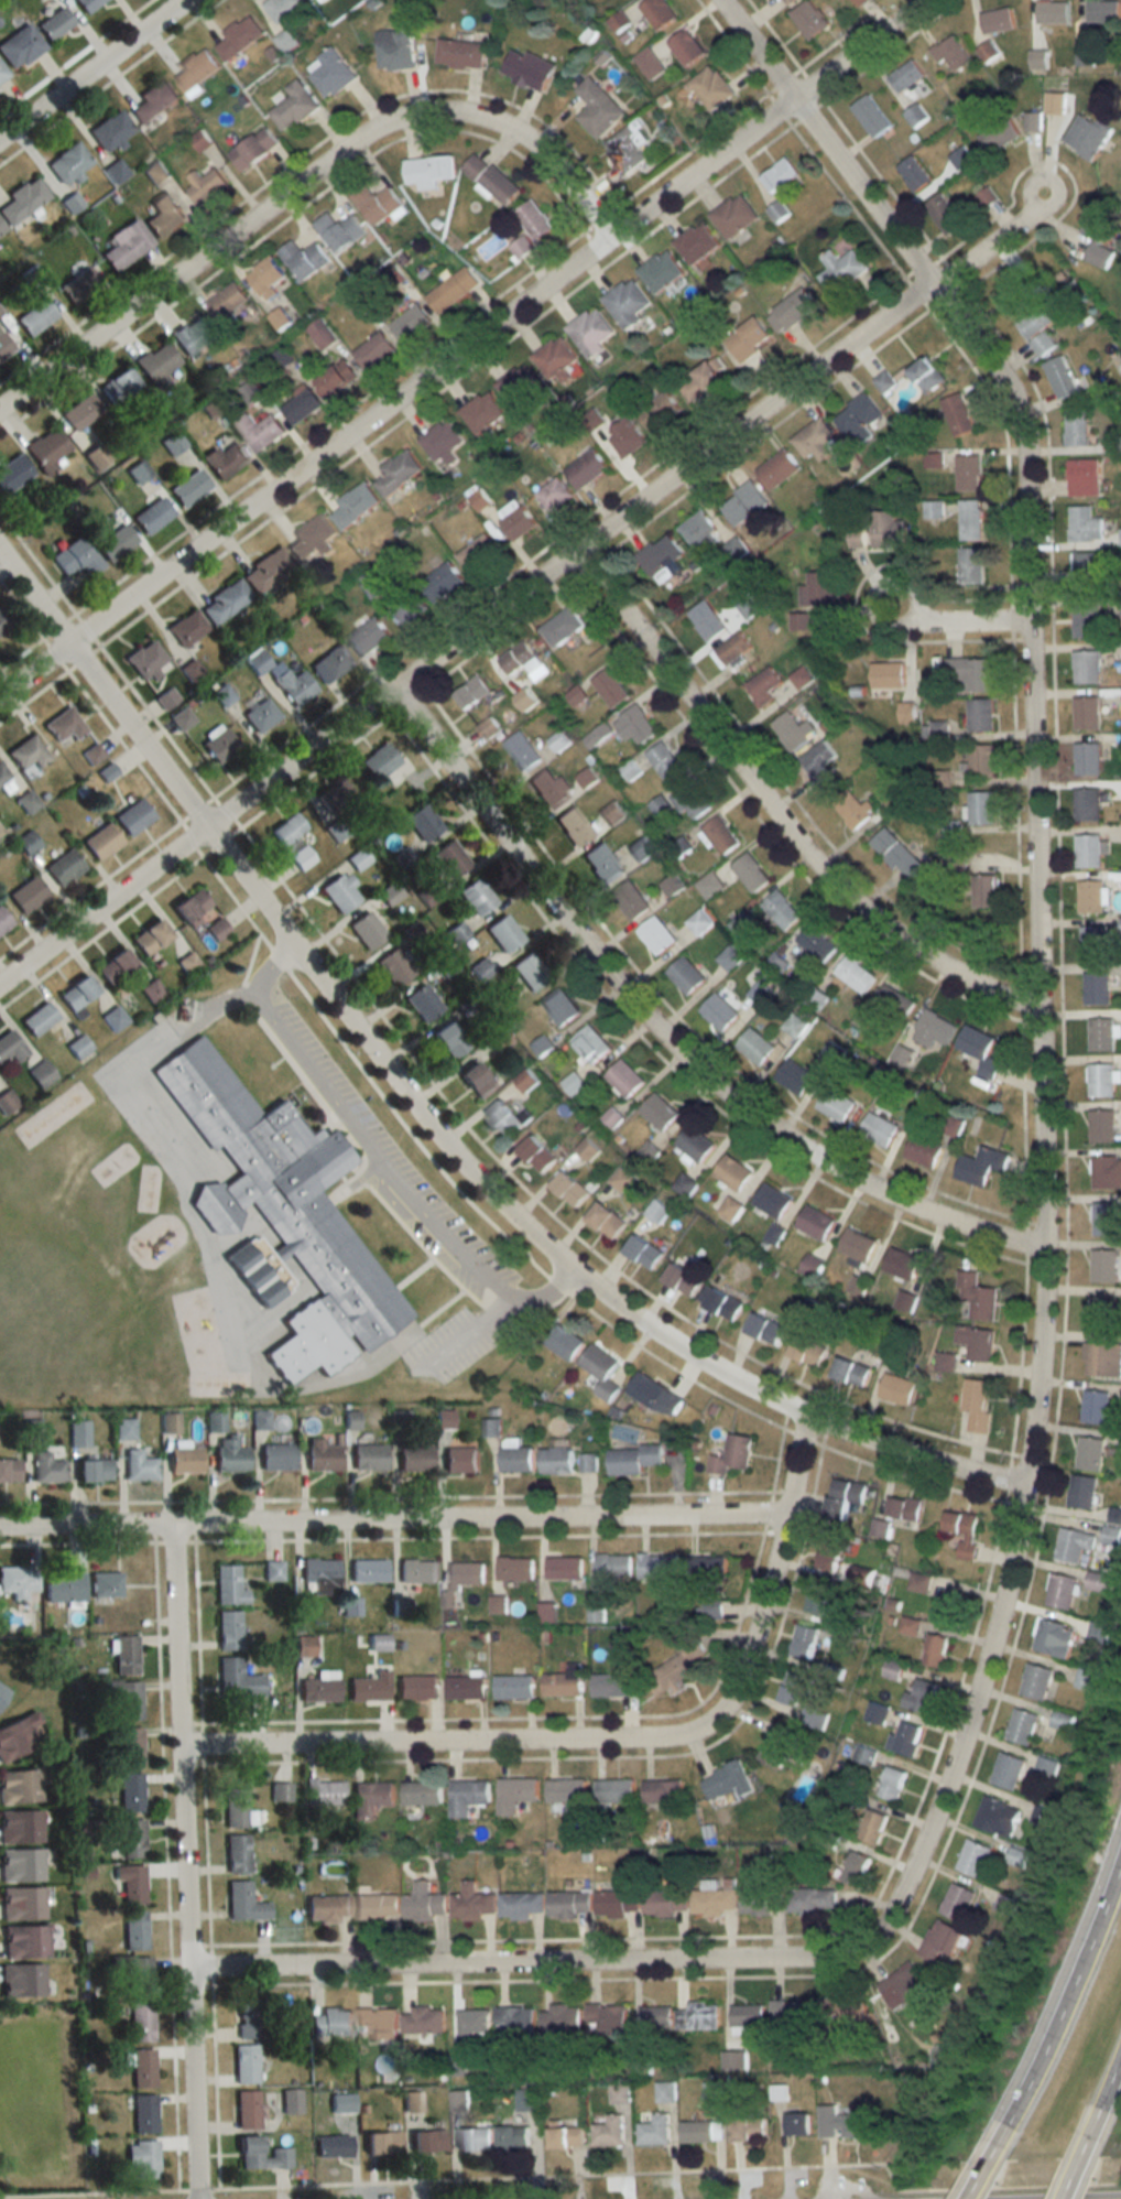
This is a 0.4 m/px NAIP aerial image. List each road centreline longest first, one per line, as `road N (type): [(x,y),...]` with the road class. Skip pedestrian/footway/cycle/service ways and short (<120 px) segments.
road 1 (residential): [(860,1945),(900,1895),(978,1682),(1025,1478),(1040,1372),(1045,1244),(1023,448),(1005,381),(722,0)]
road 2 (residential): [(0,544),(482,1178),(572,1265),(701,1356),(806,1412),(970,1470),(1025,1478)]
road 3 (residential): [(0,984),(576,542),(1027,215),(1040,191)]
road 4 (residential): [(0,695),(920,0)]
road 5 (residential): [(394,683),(649,1015),(750,1109),(817,1156),(925,1210),(1045,1244)]
road 6 (residential): [(182,1745),(650,1740),(706,1725),(723,1711),(743,1665),(806,1412)]
road 7 (residential): [(0,1529),(782,1518)]
road 8 (residential): [(0,407),(369,128),(399,115),(465,110),(513,127),(555,160),(610,231)]
road 9 (residential): [(201,2198),(175,1526)]
road 10 (residential): [(576,542),(827,873),(884,924),(1040,1012)]
road 11 (residential): [(192,1970),(796,1958),(860,1945)]
road 12 (motorway): [(1120,1866),(1075,1986),(992,2158)]
road 13 (residential): [(0,138),(183,0)]
road 14 (residential): [(889,600),(924,618),(1030,617)]

